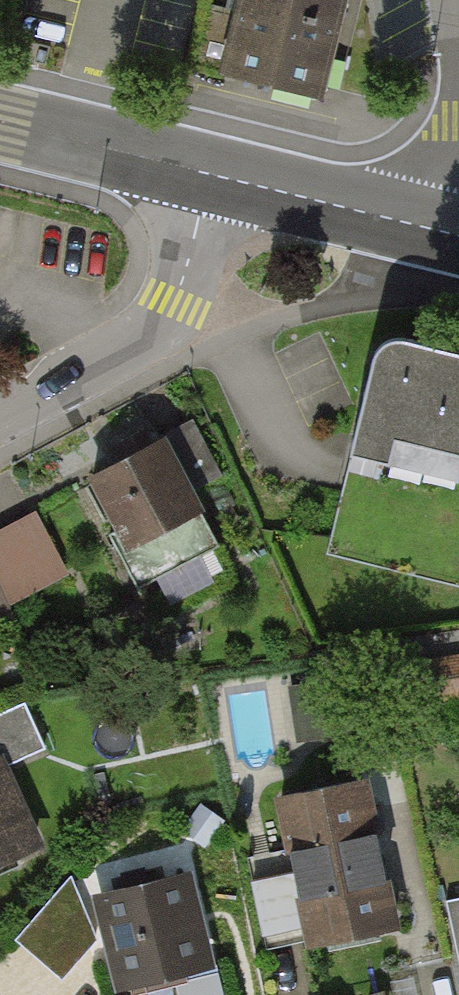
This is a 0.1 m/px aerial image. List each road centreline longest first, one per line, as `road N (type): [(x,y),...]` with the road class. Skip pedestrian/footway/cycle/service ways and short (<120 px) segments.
road 1 (residential): [(0,414),(139,339),(172,304),(213,176)]
road 2 (primary): [(213,176),(458,235)]
road 3 (primary): [(0,123),(213,176)]

